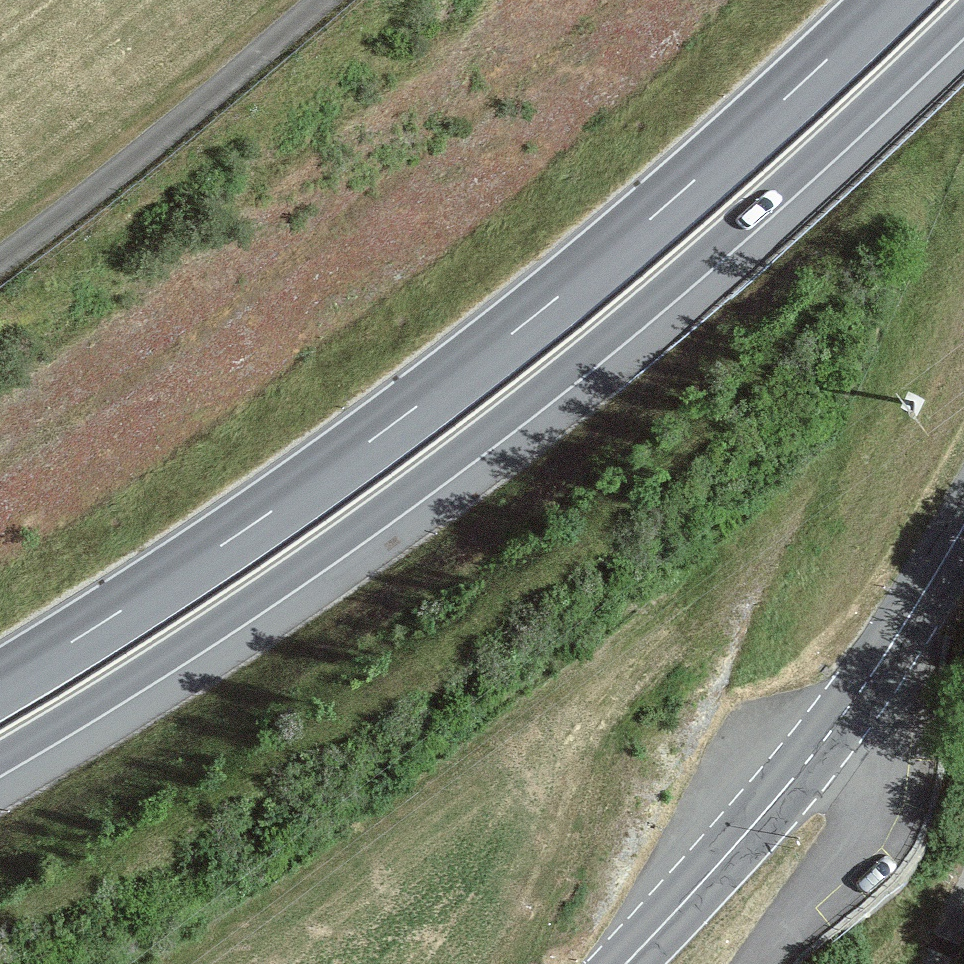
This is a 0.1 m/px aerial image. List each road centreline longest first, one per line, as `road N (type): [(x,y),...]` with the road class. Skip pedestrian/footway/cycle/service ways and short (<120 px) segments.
road 1 (trunk): [(0,759),(285,579),(433,474),(720,242),(963,18)]
road 2 (trunk): [(890,0),(536,315),(247,528),(0,684)]
road 3 (secondary): [(625,963),(810,759),(963,526)]

